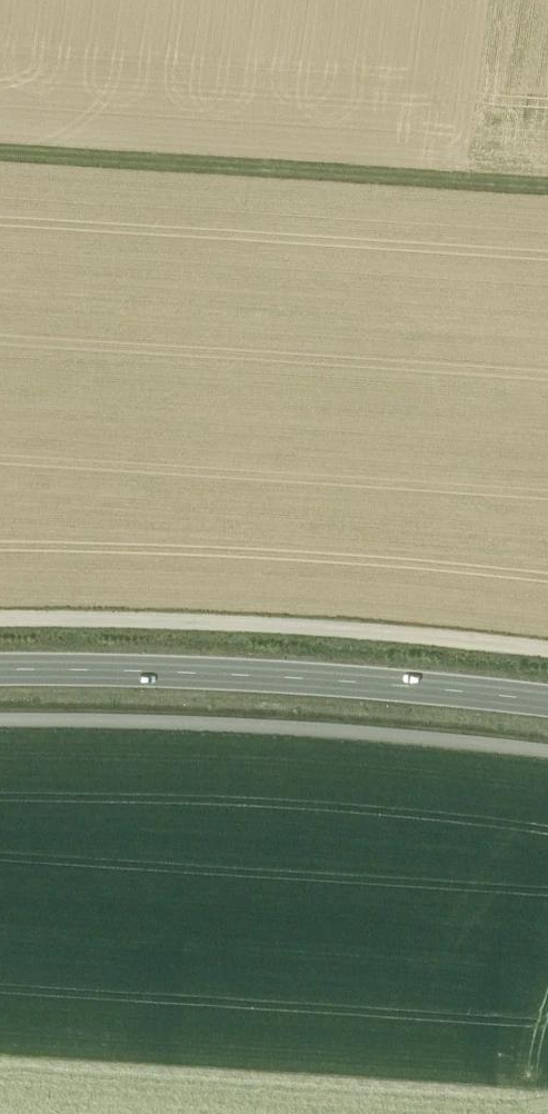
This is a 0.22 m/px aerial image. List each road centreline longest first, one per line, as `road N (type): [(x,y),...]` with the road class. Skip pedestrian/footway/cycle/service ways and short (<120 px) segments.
road 1 (track): [(547,650),(240,622),(0,618)]
road 2 (track): [(547,750),(215,721),(0,719)]
road 3 (secondary): [(547,700),(307,677),(0,667)]
road 4 (track): [(0,156),(547,193)]

